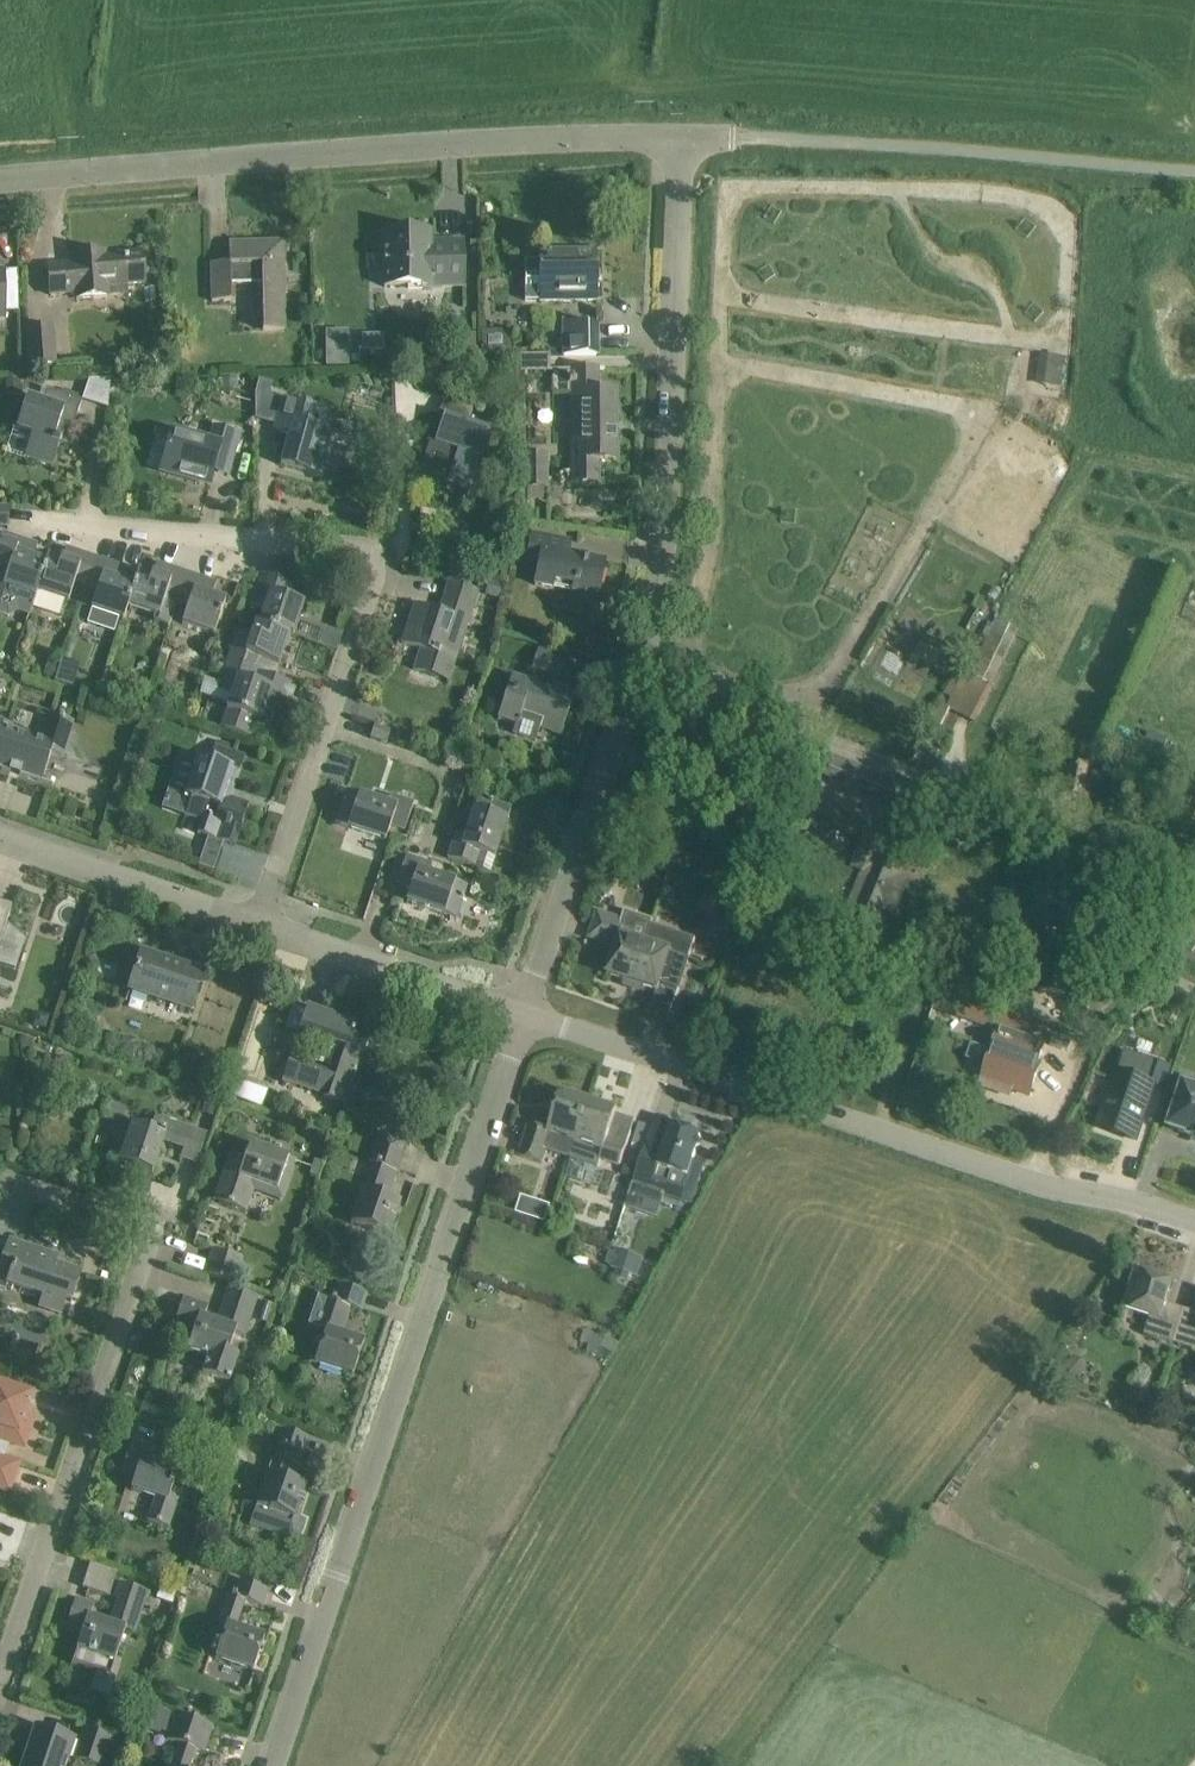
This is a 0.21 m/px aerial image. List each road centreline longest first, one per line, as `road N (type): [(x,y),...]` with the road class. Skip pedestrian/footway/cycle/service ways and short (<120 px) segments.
road 1 (residential): [(524,1013),(649,599),(690,143)]
road 2 (residential): [(271,1765),(524,1013)]
road 3 (residential): [(1194,1222),(963,1157),(524,1013)]
road 4 (unclassified): [(0,183),(690,143)]
road 5 (residential): [(258,924),(383,564),(383,543),(369,527),(225,523),(152,539)]
road 6 (residential): [(0,1173),(144,1224),(151,1239),(0,1677)]
road 7 (unclassified): [(1194,173),(749,138),(690,143)]
road 8 (residential): [(524,1013),(258,924)]
road 9 (residential): [(258,924),(0,837)]

